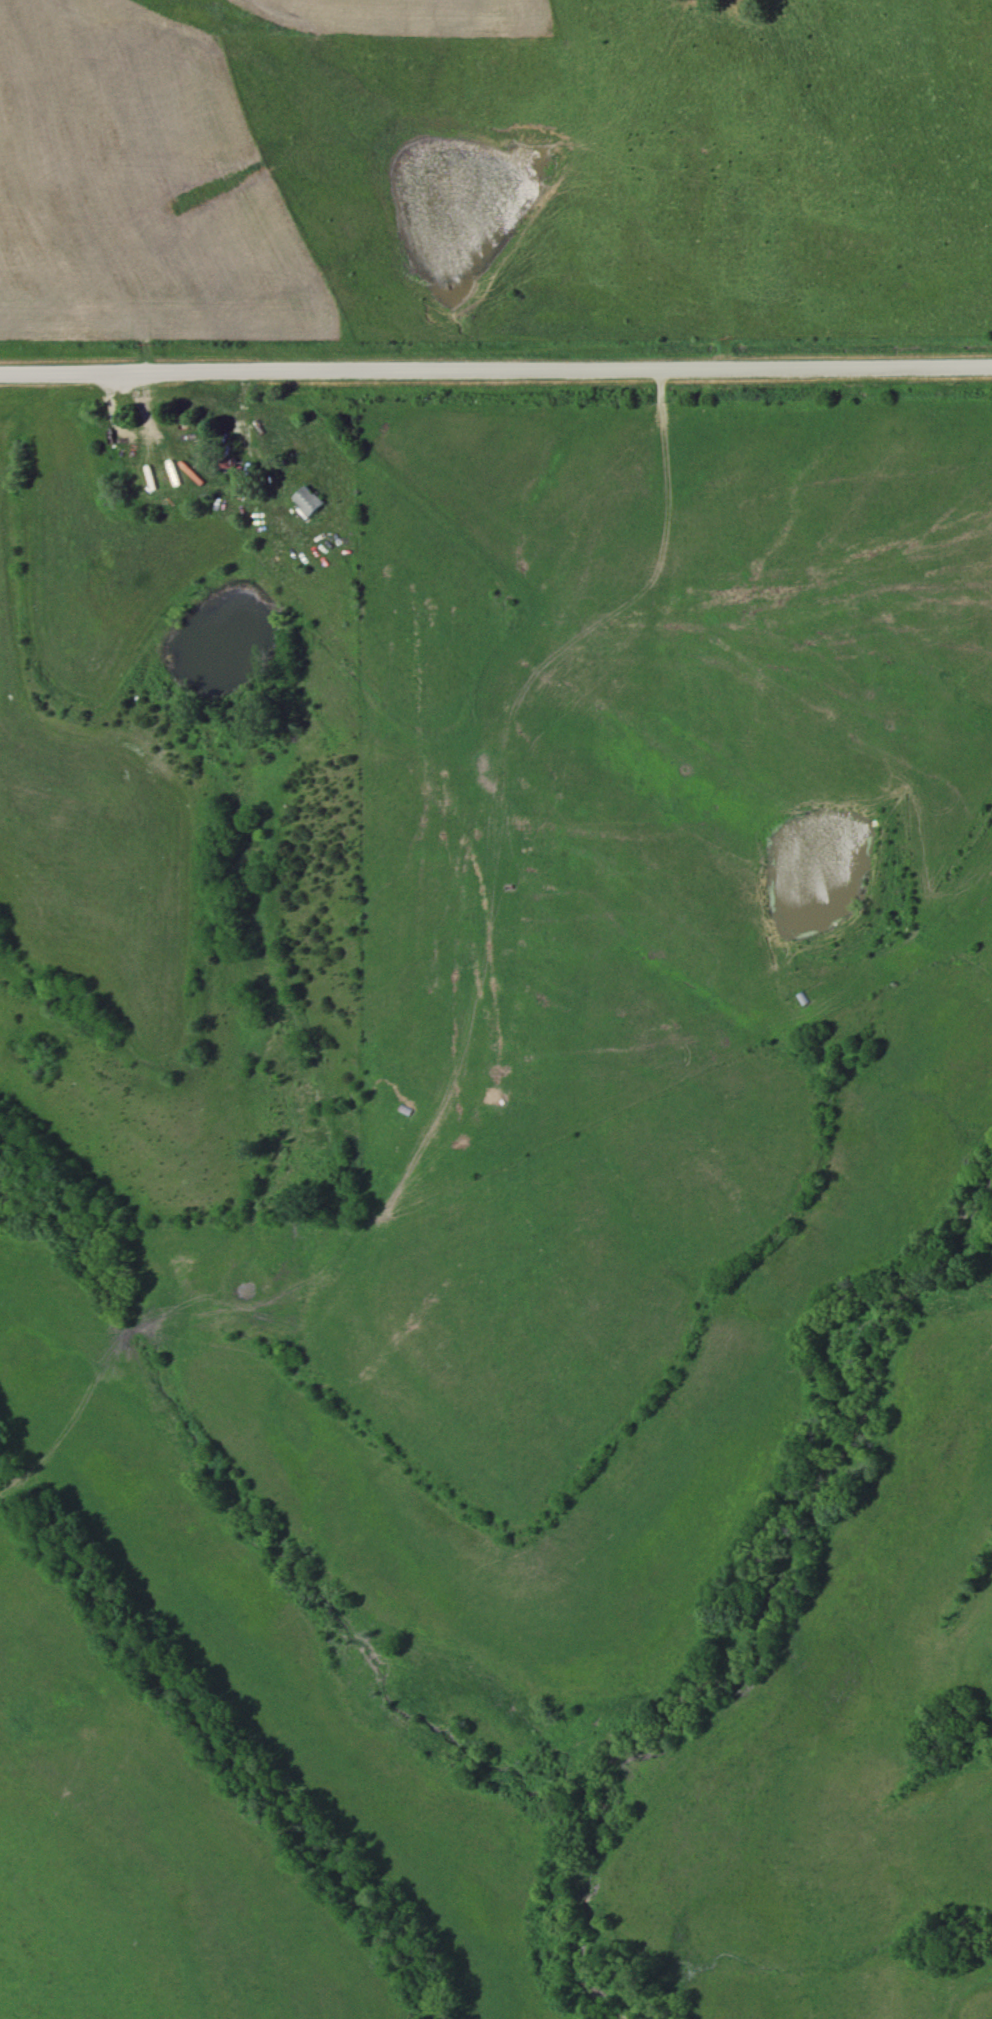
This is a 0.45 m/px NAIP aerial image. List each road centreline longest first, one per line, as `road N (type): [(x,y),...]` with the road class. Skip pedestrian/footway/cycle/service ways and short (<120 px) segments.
road 1 (residential): [(991,367),(0,375)]

